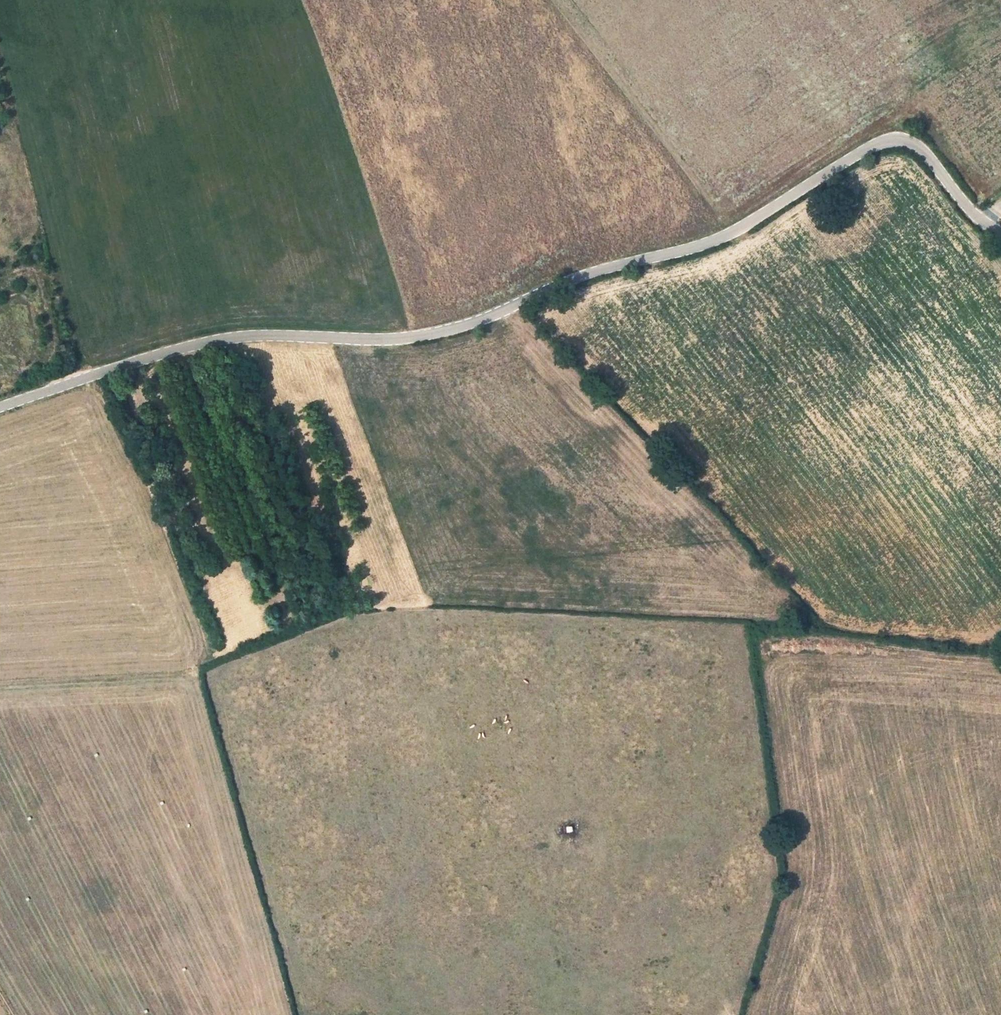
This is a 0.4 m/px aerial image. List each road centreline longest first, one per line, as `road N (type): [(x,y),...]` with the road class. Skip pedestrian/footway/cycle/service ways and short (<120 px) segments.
road 1 (unclassified): [(0,406),(188,348),(252,337),(446,335),(581,277),(741,231),(877,144),(923,151),(979,222),(1000,235)]

